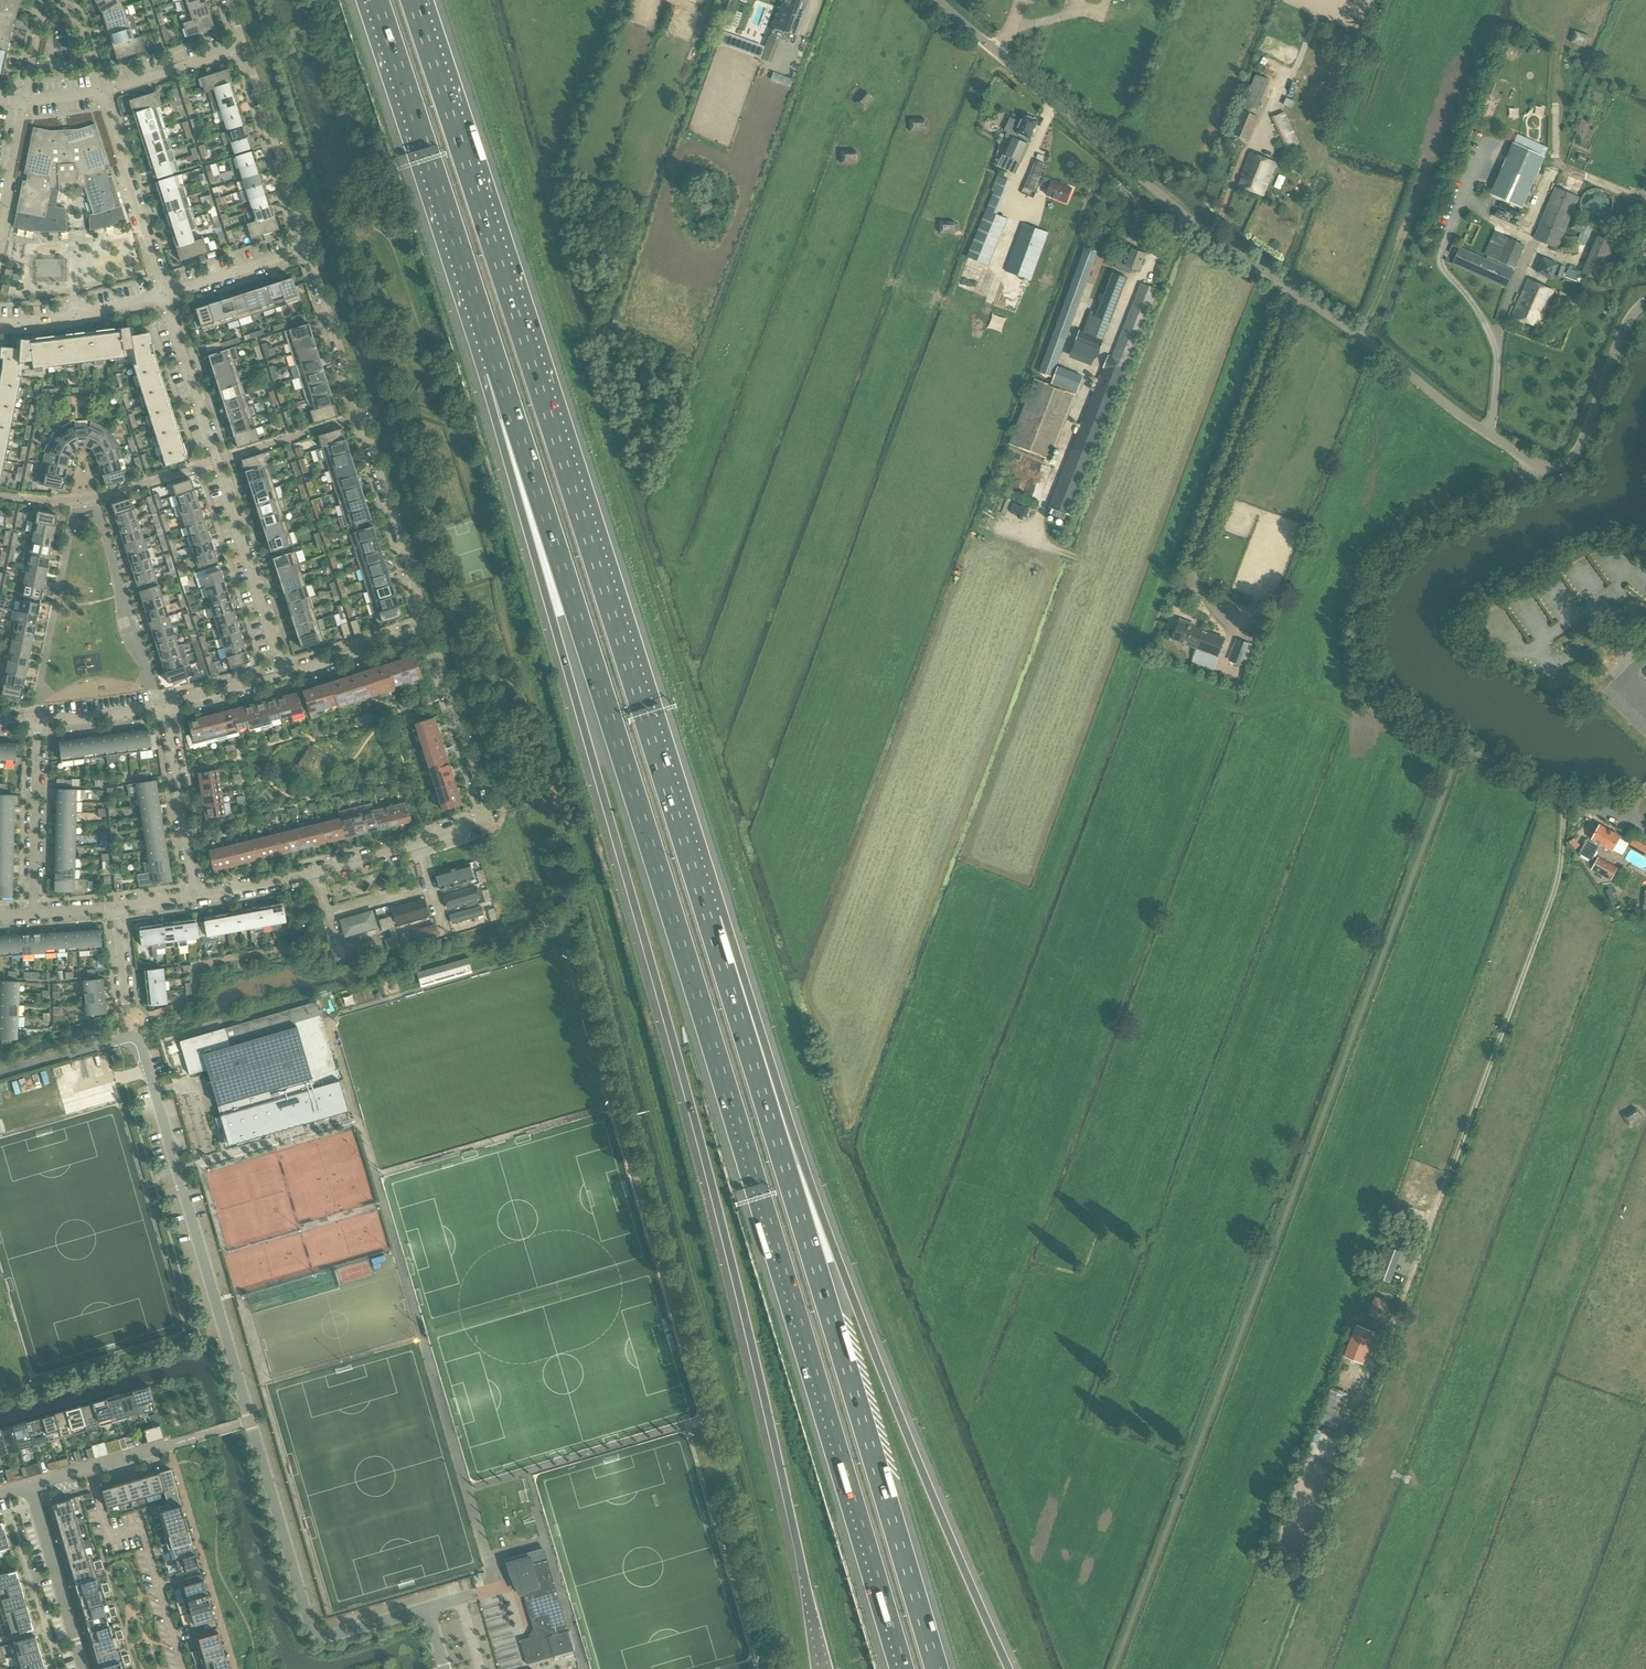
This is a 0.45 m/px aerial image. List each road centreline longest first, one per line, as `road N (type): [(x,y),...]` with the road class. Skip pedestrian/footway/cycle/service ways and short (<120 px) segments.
road 1 (motorway): [(498,368),(601,680),(902,1668)]
road 2 (motorway): [(498,368),(552,617),(772,1433),(821,1668)]
road 3 (motorway): [(770,1120),(413,0)]
road 4 (unclassified): [(1542,471),(1190,219),(941,0)]
road 5 (motorway): [(1009,1668),(838,1259),(770,1120)]
road 6 (motorway): [(935,1668),(770,1120)]
road 7 (unclassified): [(1542,471),(1401,551),(1370,600),(1363,657),(1377,694),(1460,744)]
road 8 (unclassified): [(250,1422),(152,1083),(131,1039)]
road 9 (unclassified): [(250,1422),(312,1630),(329,1636),(428,1607),(444,1668)]
road 10 (residential): [(308,246),(430,628)]
road 11 (residential): [(163,294),(285,675)]
road 12 (motorway): [(376,0),(498,368)]
road 13 (residential): [(430,628),(490,818),(418,844)]
road 14 (residential): [(99,91),(163,294)]
road 15 (residential): [(245,46),(308,246)]
road 16 (unclassified): [(1645,301),(1629,320),(1583,442),(1569,461),(1542,471)]
road 17 (residential): [(24,100),(44,14),(58,10),(76,16),(99,91)]
road 18 (residential): [(34,913),(38,721)]
road 19 (residential): [(195,895),(164,706)]
road 20 (residential): [(84,1668),(29,1486)]
road 21 (residential): [(196,1438),(29,1486)]
road 22 (residential): [(163,294),(76,316),(0,323)]
road 23 (residential): [(99,91),(245,46)]
road 24 (residential): [(308,246),(163,294)]
road 25 (residential): [(285,675),(430,628)]
road 26 (unclassified): [(0,1074),(131,1039)]
road 27 (residential): [(131,1039),(116,908)]
road 28 (residential): [(38,721),(164,706)]
road 29 (residential): [(0,223),(24,100)]
road 30 (residential): [(164,706),(285,675)]
road 31 (residential): [(317,872),(195,895)]

